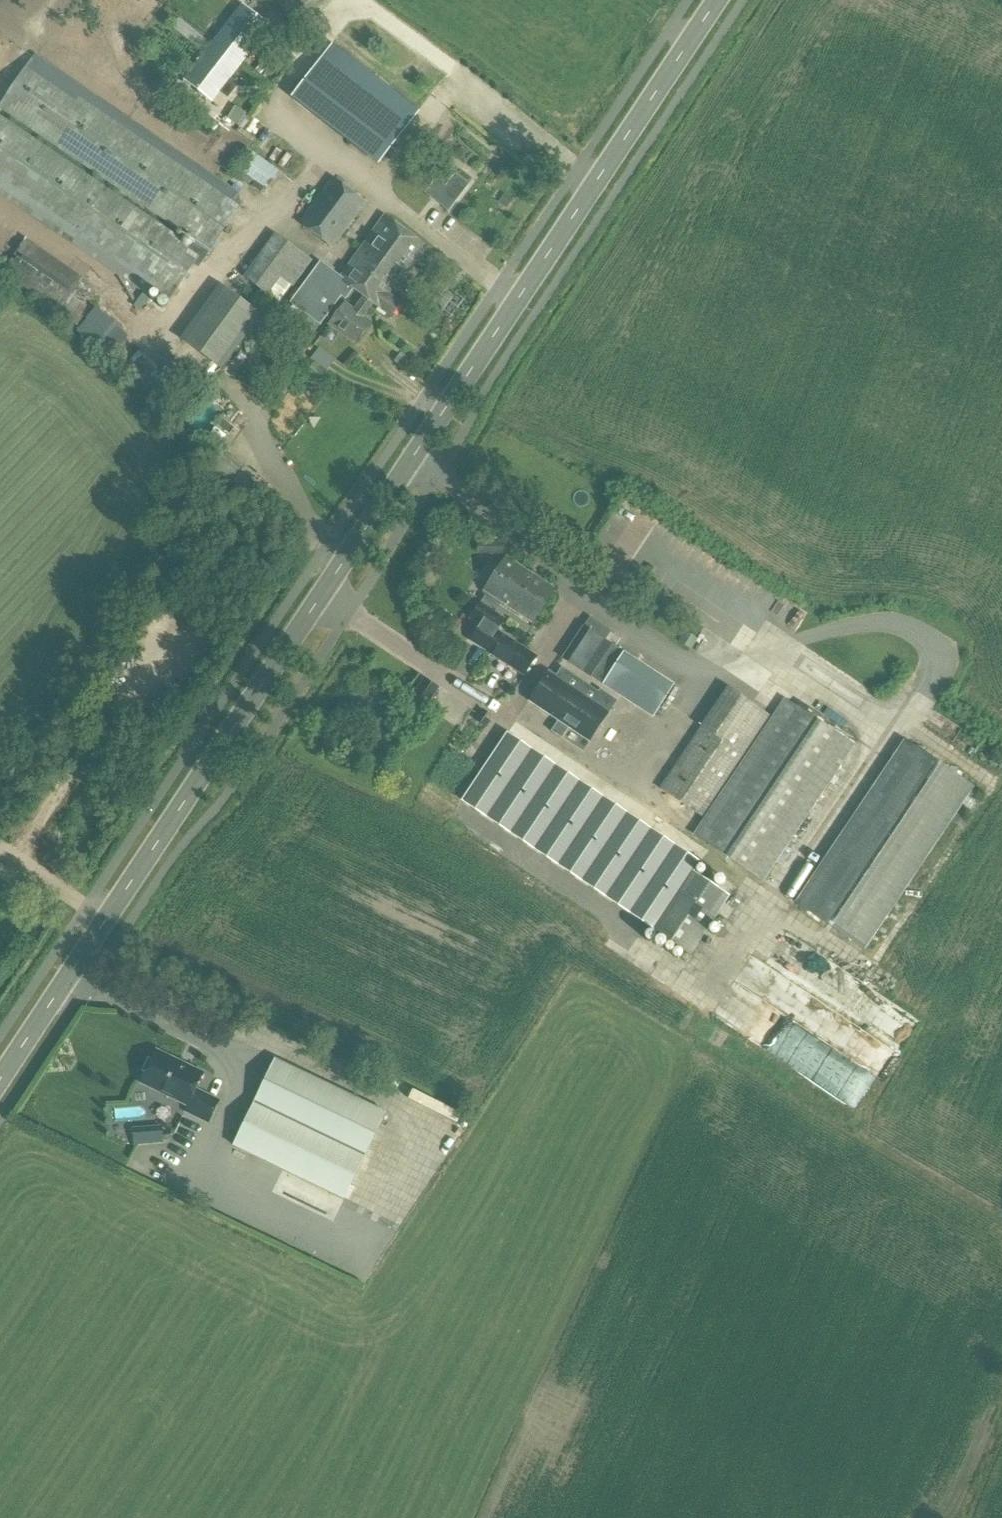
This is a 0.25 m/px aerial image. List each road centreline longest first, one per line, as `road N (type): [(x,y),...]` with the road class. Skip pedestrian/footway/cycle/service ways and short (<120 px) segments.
road 1 (tertiary): [(0,1076),(716,0)]

